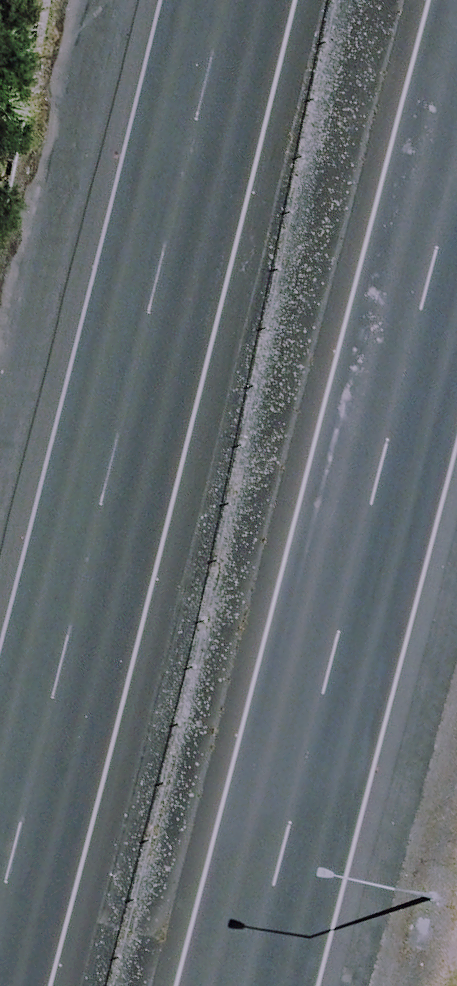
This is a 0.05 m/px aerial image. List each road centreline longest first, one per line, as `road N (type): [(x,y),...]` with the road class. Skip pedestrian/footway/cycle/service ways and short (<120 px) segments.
road 1 (motorway): [(0,901),(224,0)]
road 2 (motorway): [(456,178),(248,985)]

